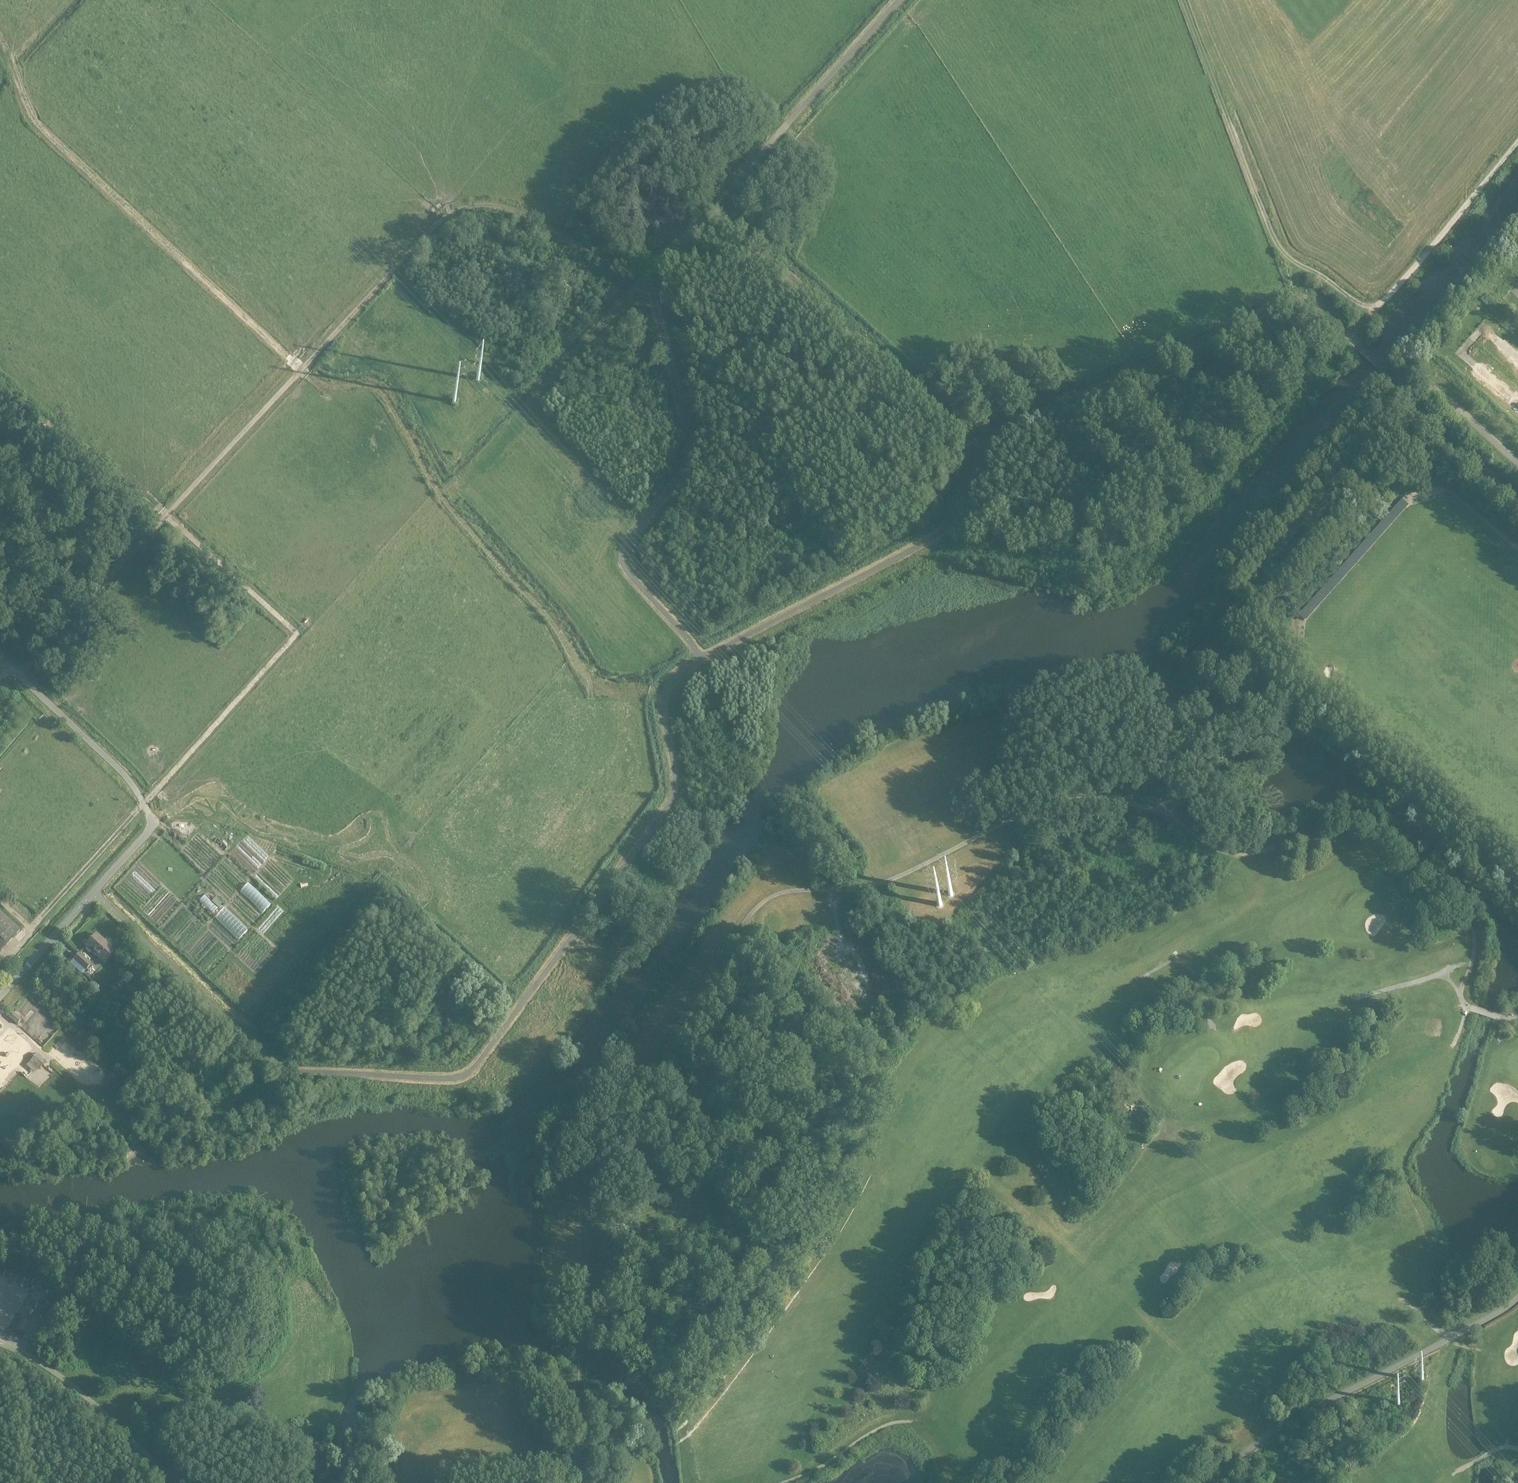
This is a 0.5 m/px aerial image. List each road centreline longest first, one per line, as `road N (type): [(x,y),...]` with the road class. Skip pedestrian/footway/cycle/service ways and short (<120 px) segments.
road 1 (track): [(1517,143),(1280,423),(1138,570),(977,547),(935,552),(665,691),(592,689),(547,615),(444,500),(380,392),(323,384),(291,359)]
road 2 (track): [(644,283),(510,207),(464,208),(426,233),(167,515)]
road 3 (track): [(0,32),(40,129),(291,359)]
road 4 (track): [(167,515),(294,634),(143,804)]
road 5 (track): [(1376,308),(1358,304),(1277,248),(1183,0)]
road 6 (track): [(167,515),(19,675)]
road 7 (track): [(291,359),(156,505),(167,515)]
road 8 (track): [(143,804),(14,947)]
road 9 (track): [(1138,570),(1169,715)]
road 10 (track): [(783,1482),(875,1430),(910,1421)]
road 11 (track): [(1409,496),(1447,488),(1517,548)]

